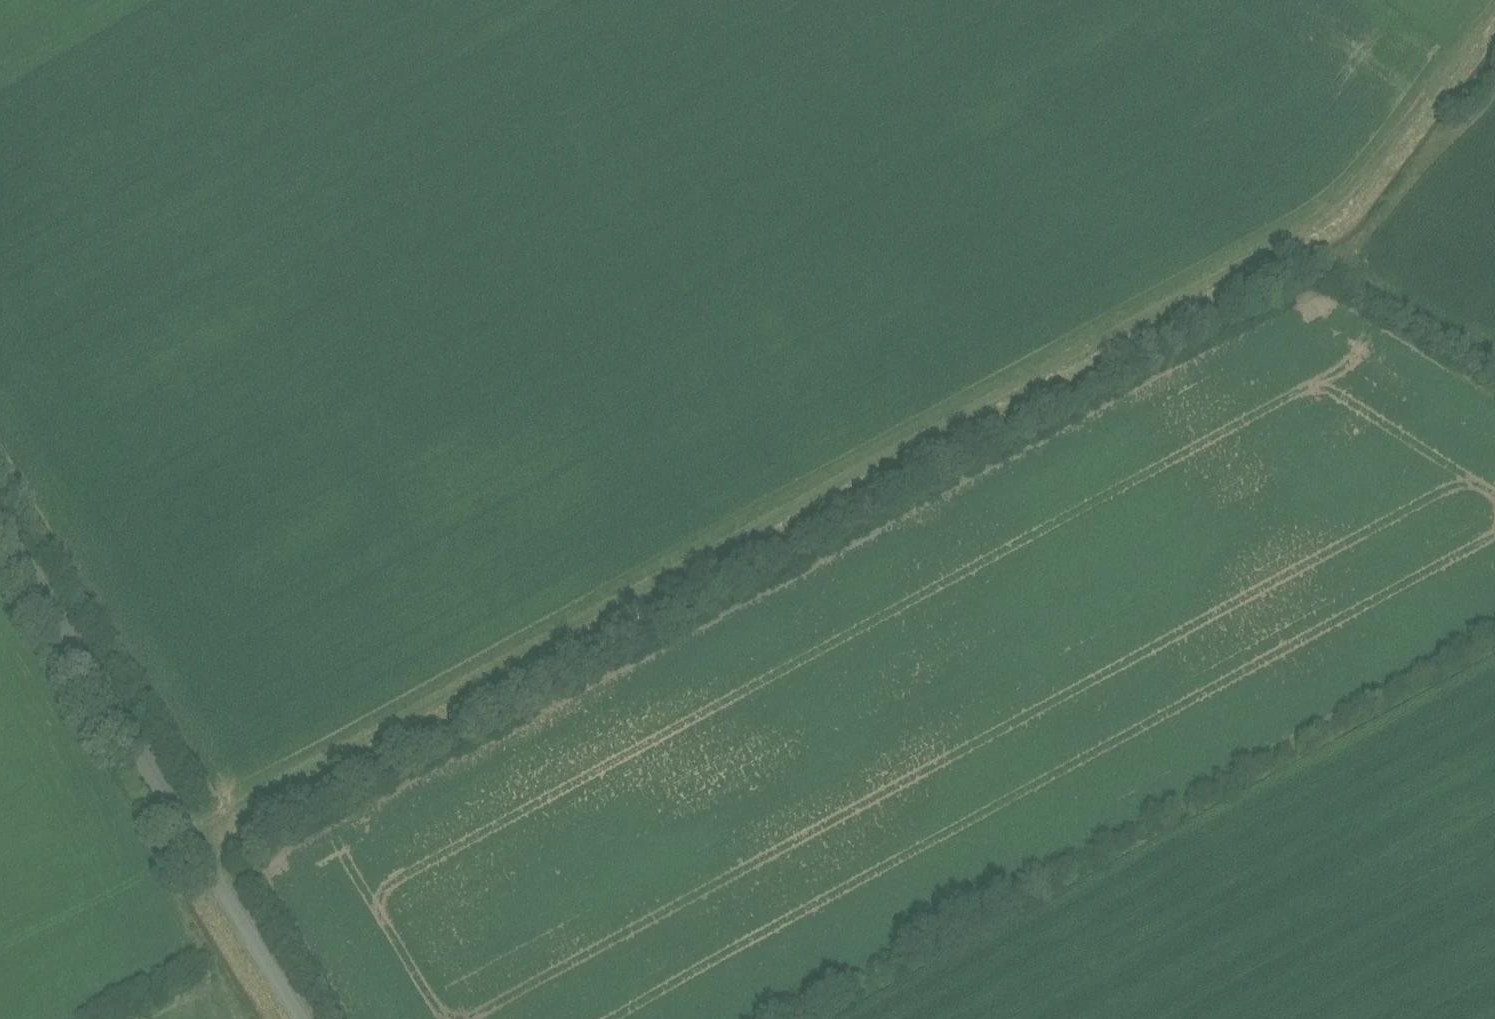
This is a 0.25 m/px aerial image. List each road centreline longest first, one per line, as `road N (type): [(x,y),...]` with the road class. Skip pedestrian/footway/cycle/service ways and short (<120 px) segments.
road 1 (unclassified): [(323,1018),(0,496)]

